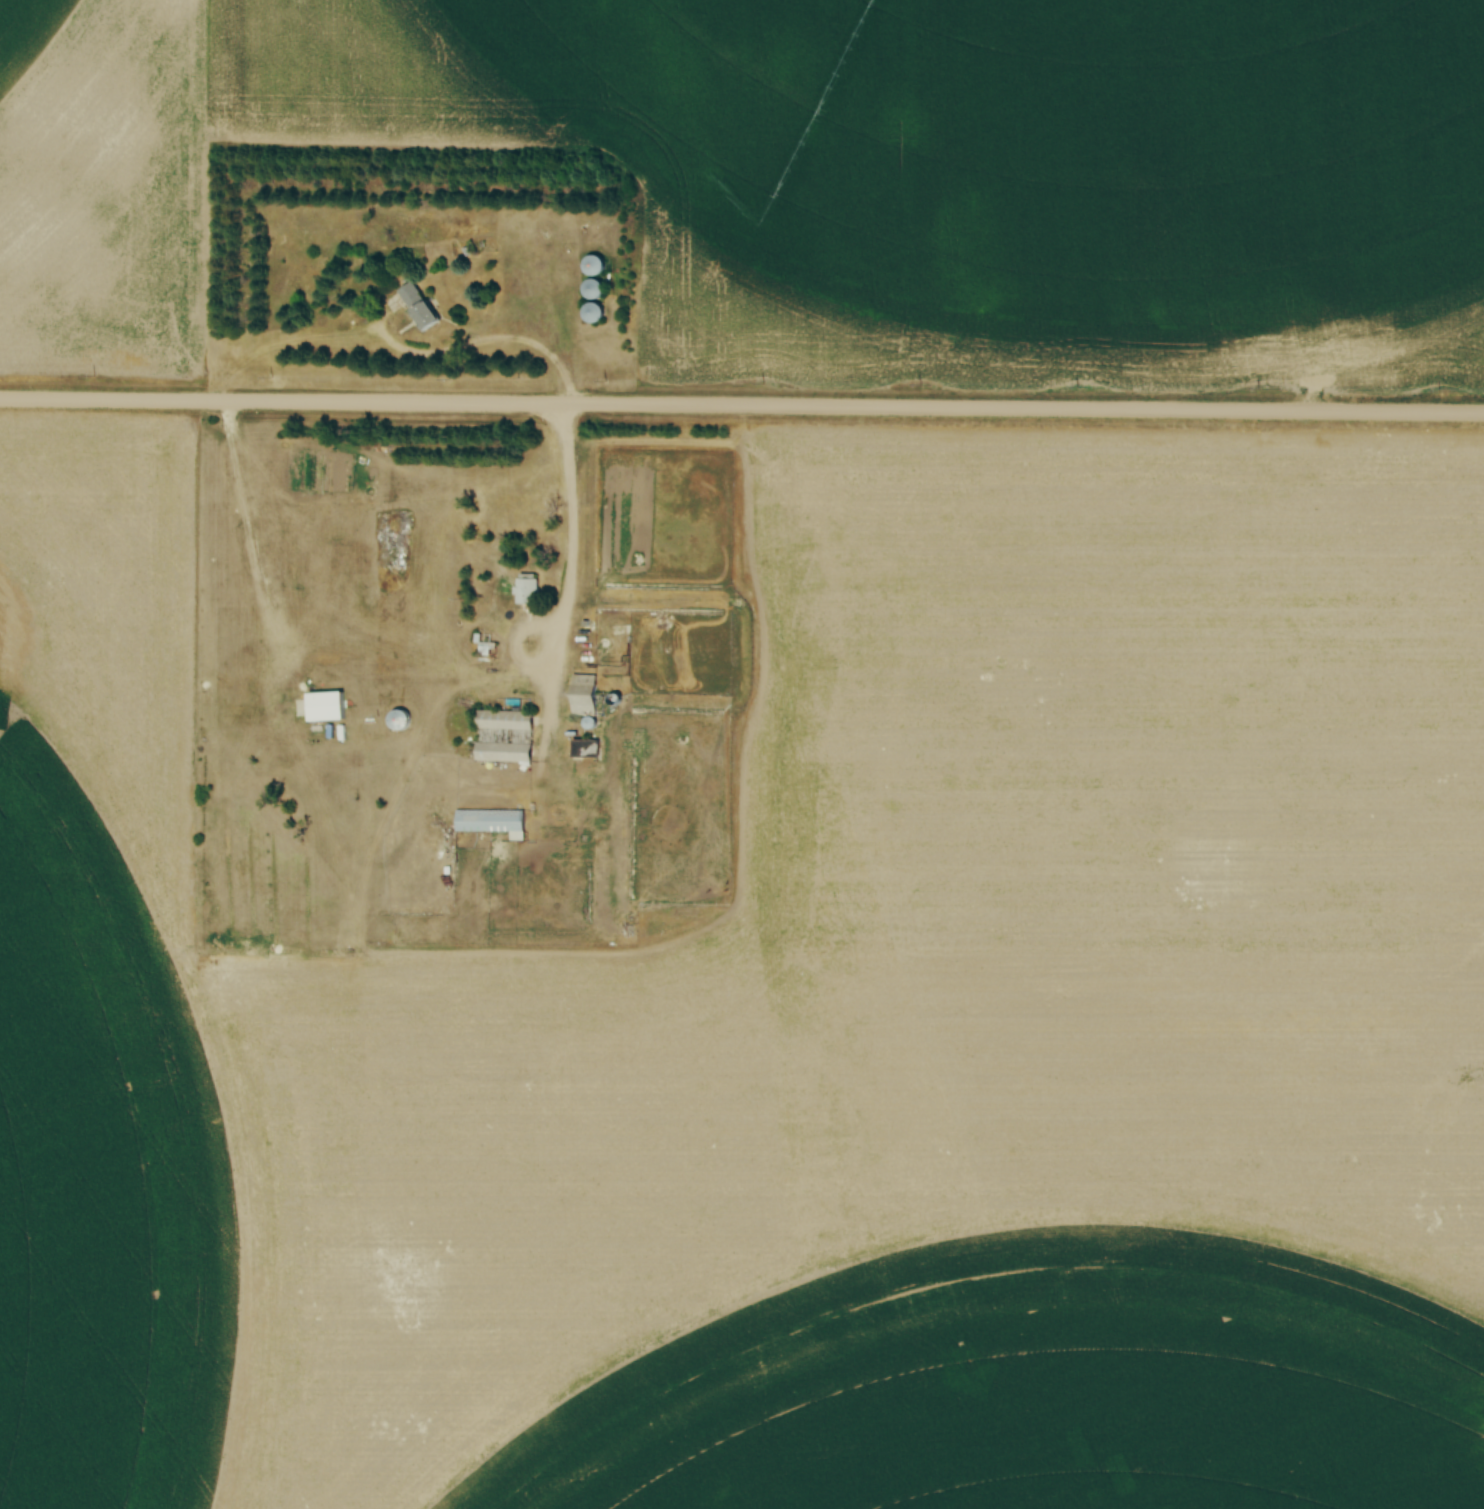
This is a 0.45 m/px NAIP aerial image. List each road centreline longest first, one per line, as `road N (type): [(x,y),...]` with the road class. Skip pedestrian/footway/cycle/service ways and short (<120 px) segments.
road 1 (residential): [(1483,415),(0,398)]

